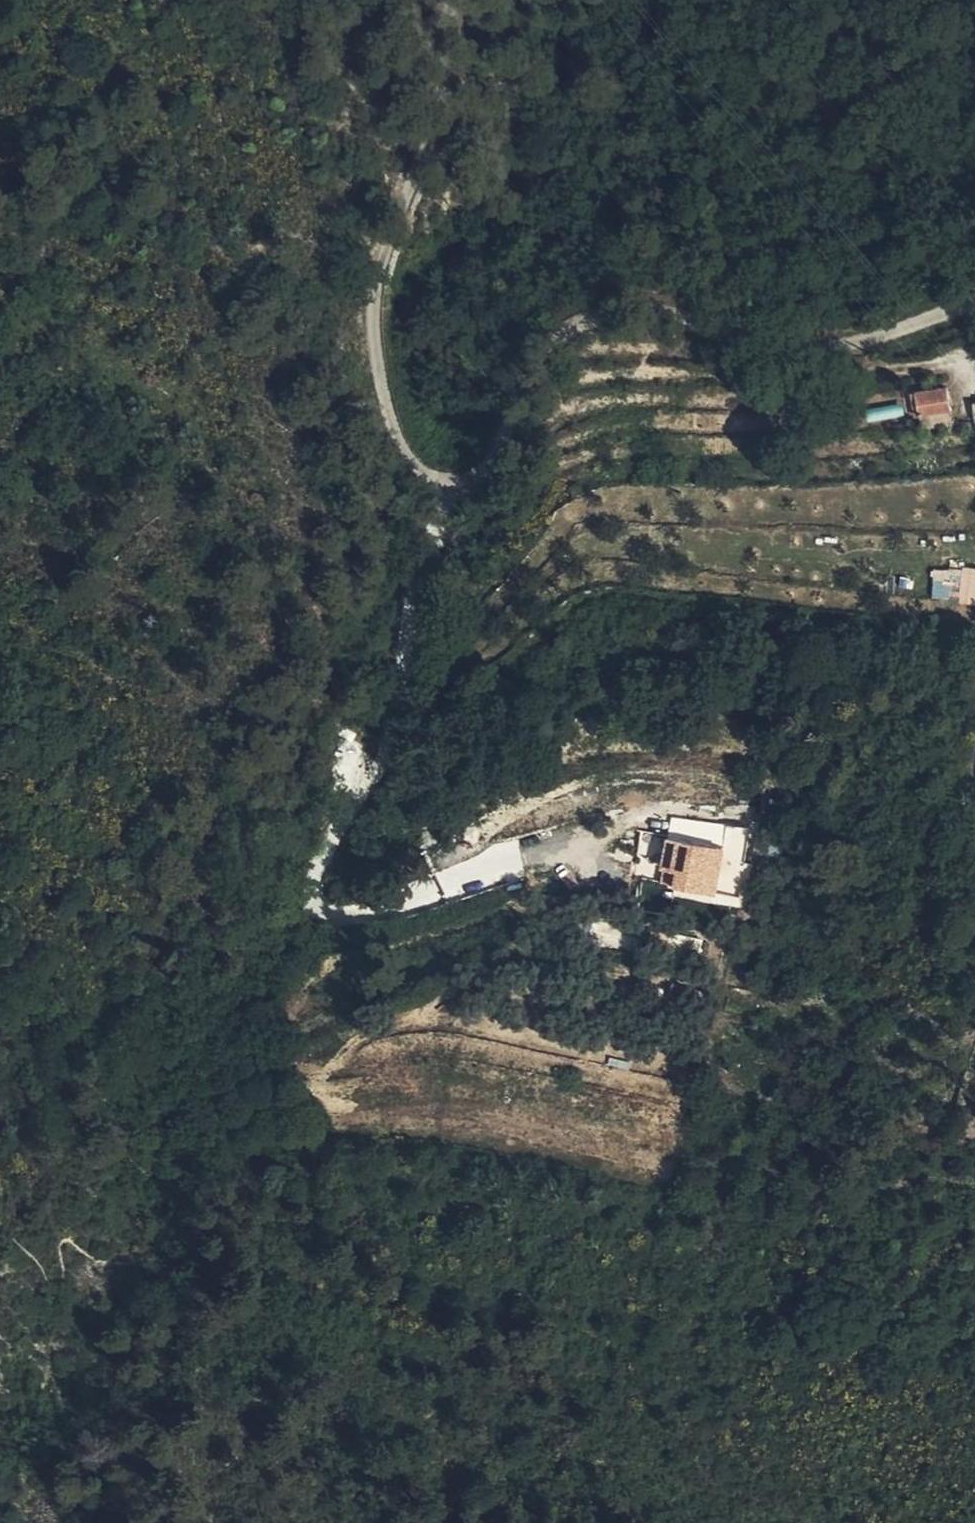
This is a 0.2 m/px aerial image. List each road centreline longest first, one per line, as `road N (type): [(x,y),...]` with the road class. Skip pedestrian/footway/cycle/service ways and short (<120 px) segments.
road 1 (track): [(443,481),(492,457),(530,364),(569,326),(658,312),(790,349),(868,344),(974,303)]
road 2 (unclassified): [(458,0),(454,61),(373,285),(372,348),(389,428),(408,460),(443,481)]

